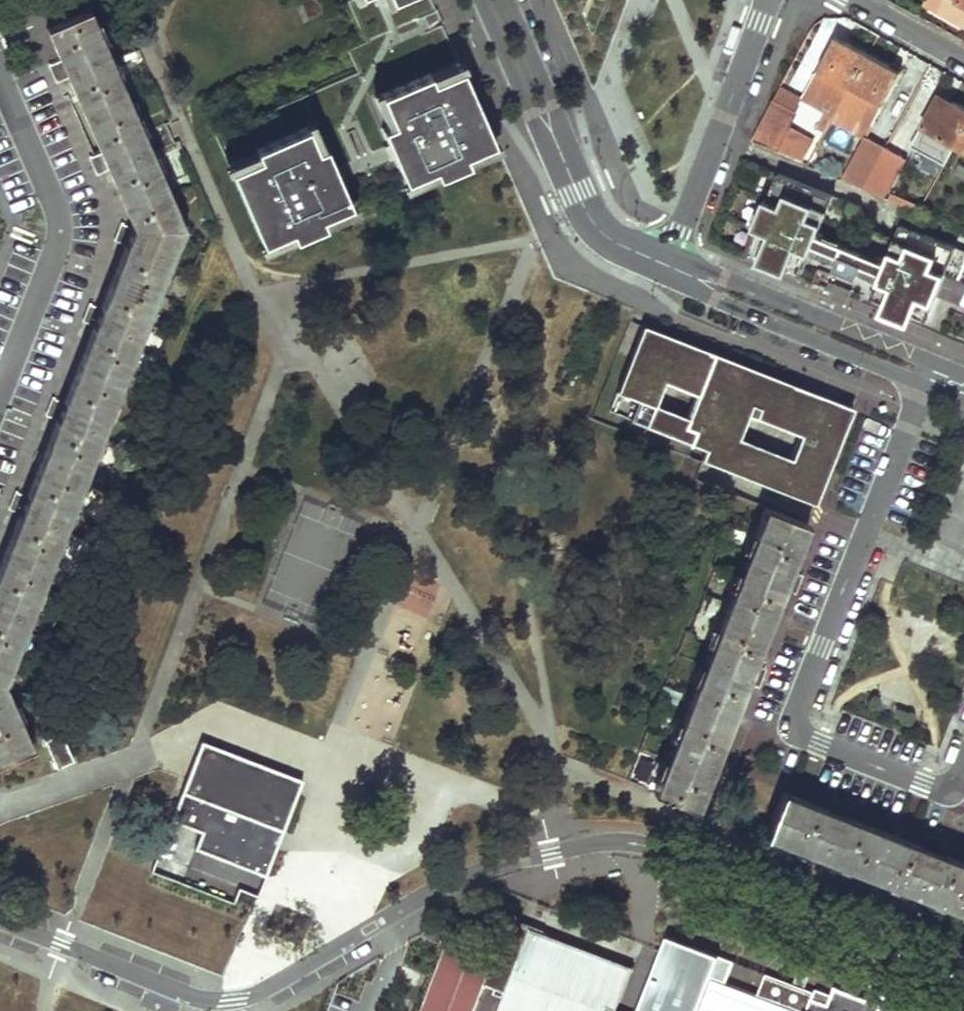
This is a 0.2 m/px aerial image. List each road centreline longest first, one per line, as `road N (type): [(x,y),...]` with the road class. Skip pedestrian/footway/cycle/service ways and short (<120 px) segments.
road 1 (residential): [(963,969),(627,843),(495,868),(441,888),(240,1001),(204,1003),(0,919)]
road 2 (residential): [(922,385),(821,646),(797,729),(819,745),(946,789)]
road 3 (residential): [(0,88),(52,207),(53,237),(0,384)]
road 4 (residential): [(663,266),(715,301),(922,385)]
road 5 (residential): [(931,362),(724,278),(663,266)]
road 6 (residential): [(663,266),(766,0)]
road 7 (residential): [(483,0),(531,113),(559,153)]
road 8 (residential): [(559,153),(553,103),(508,0)]
road 9 (residential): [(559,153),(609,241),(663,266)]
road 10 (residential): [(963,56),(848,0)]

